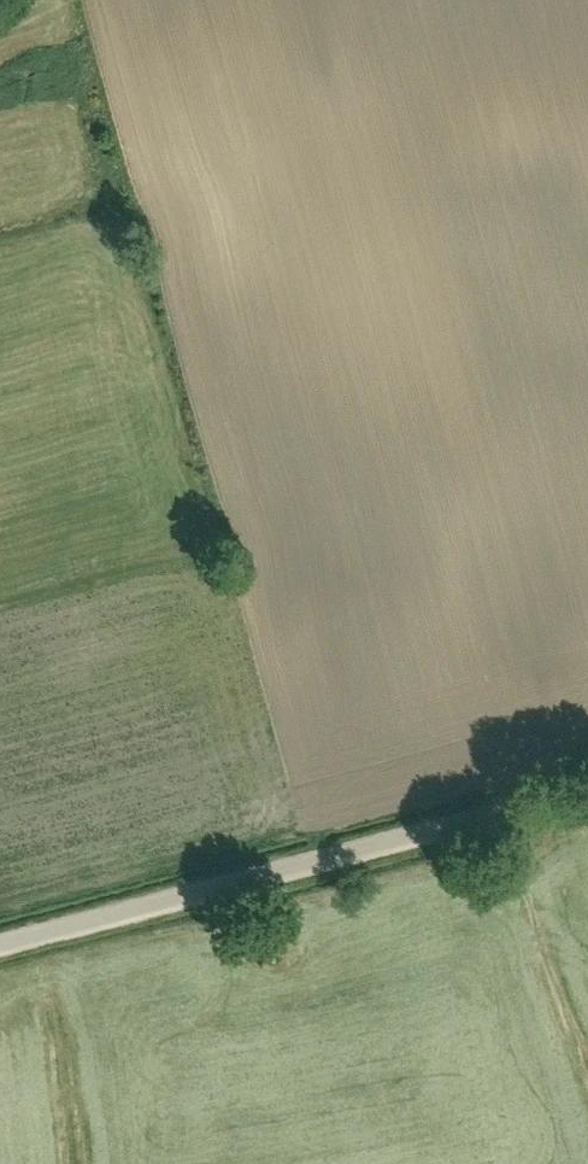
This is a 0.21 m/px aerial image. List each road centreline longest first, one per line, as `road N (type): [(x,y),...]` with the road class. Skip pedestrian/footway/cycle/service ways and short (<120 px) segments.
road 1 (unclassified): [(0,944),(587,789)]

